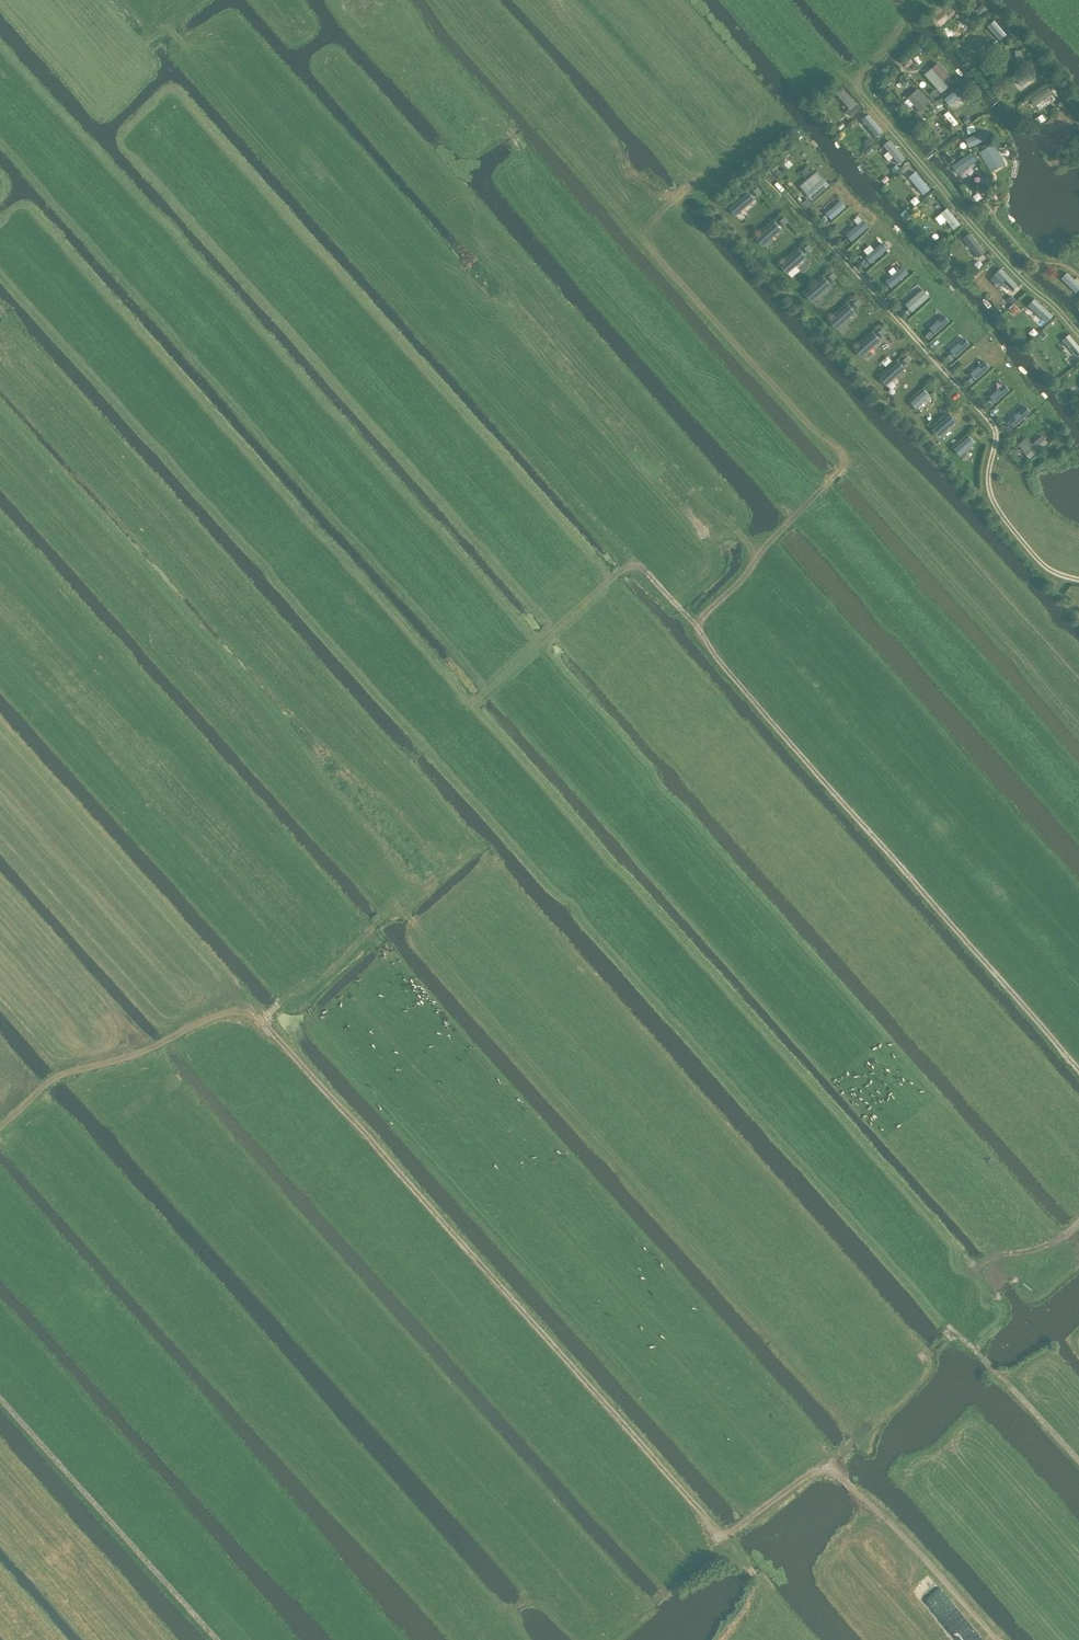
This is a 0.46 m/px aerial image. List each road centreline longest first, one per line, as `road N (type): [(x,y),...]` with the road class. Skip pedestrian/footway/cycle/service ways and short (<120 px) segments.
road 1 (track): [(1078,1070),(640,566),(624,569),(403,764),(458,832),(448,863),(325,974),(278,1003)]
road 2 (track): [(872,1507),(826,1468),(724,1538),(266,1021),(278,1003)]
road 3 (track): [(1078,332),(860,97)]
road 4 (track): [(266,1021),(244,1012),(211,1015),(147,1050),(61,1073),(0,1125)]
road 5 (track): [(1078,104),(991,0)]

